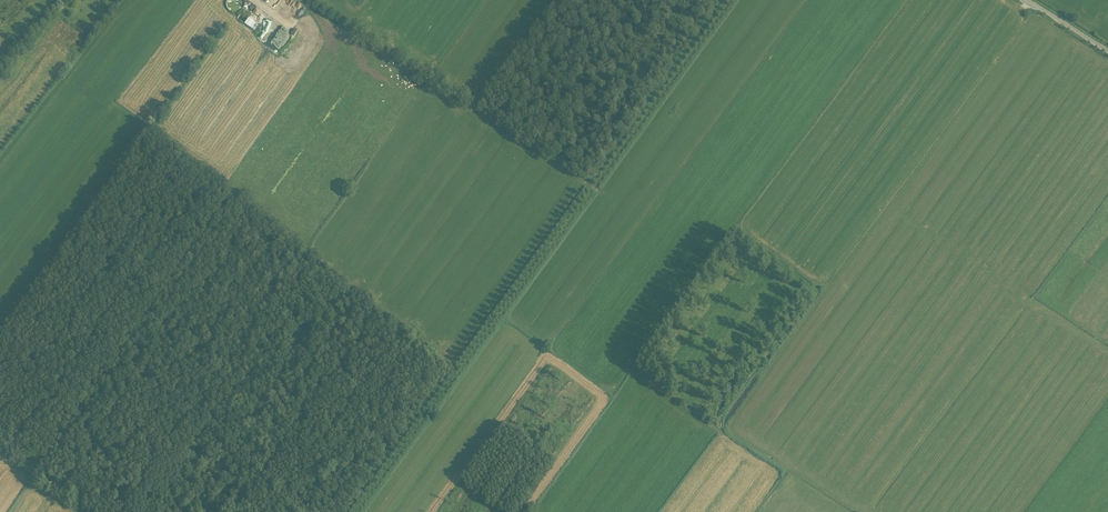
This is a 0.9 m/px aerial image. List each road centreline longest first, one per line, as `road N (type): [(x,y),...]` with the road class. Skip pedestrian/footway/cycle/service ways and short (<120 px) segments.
road 1 (track): [(354,511),(730,0)]

